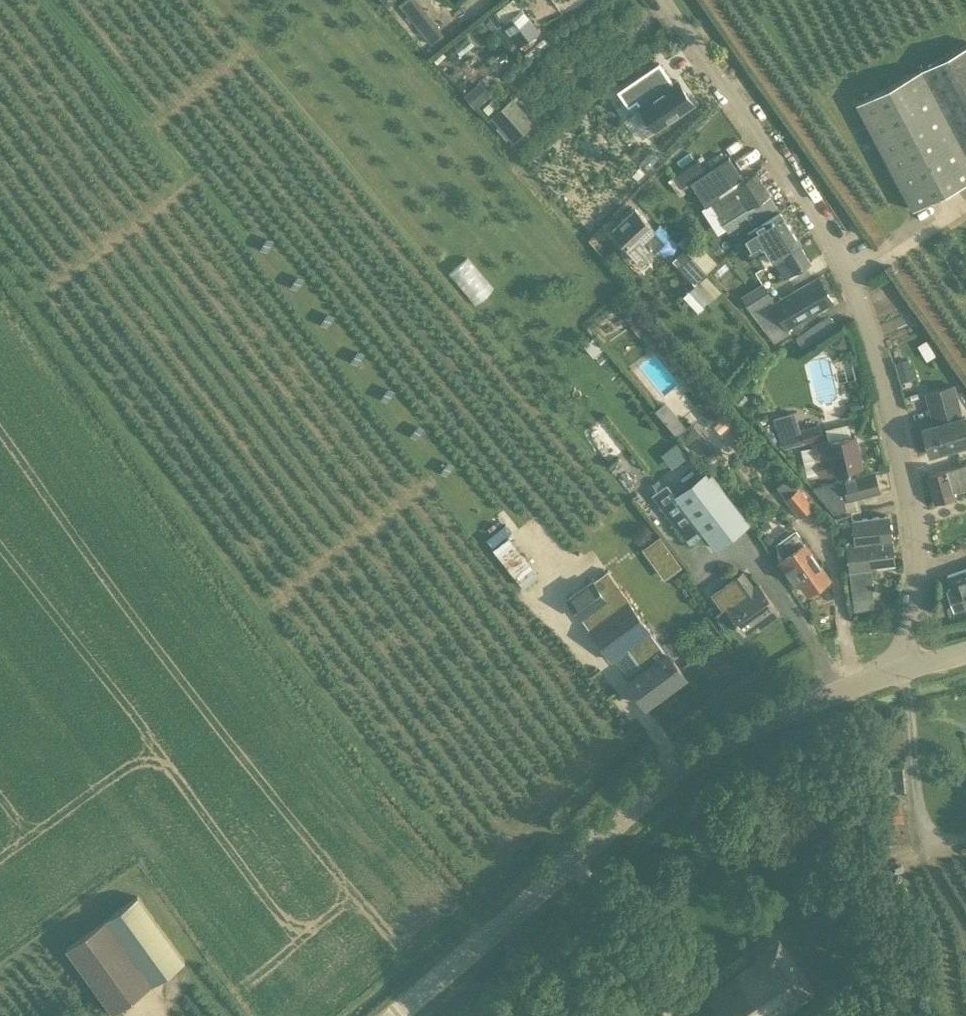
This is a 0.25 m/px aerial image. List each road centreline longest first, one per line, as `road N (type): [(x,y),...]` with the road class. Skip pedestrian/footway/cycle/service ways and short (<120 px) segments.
road 1 (unclassified): [(903,656),(916,576),(900,436),(861,305),(818,223),(655,0)]
road 2 (tertiary): [(397,1015),(660,794),(903,656)]

